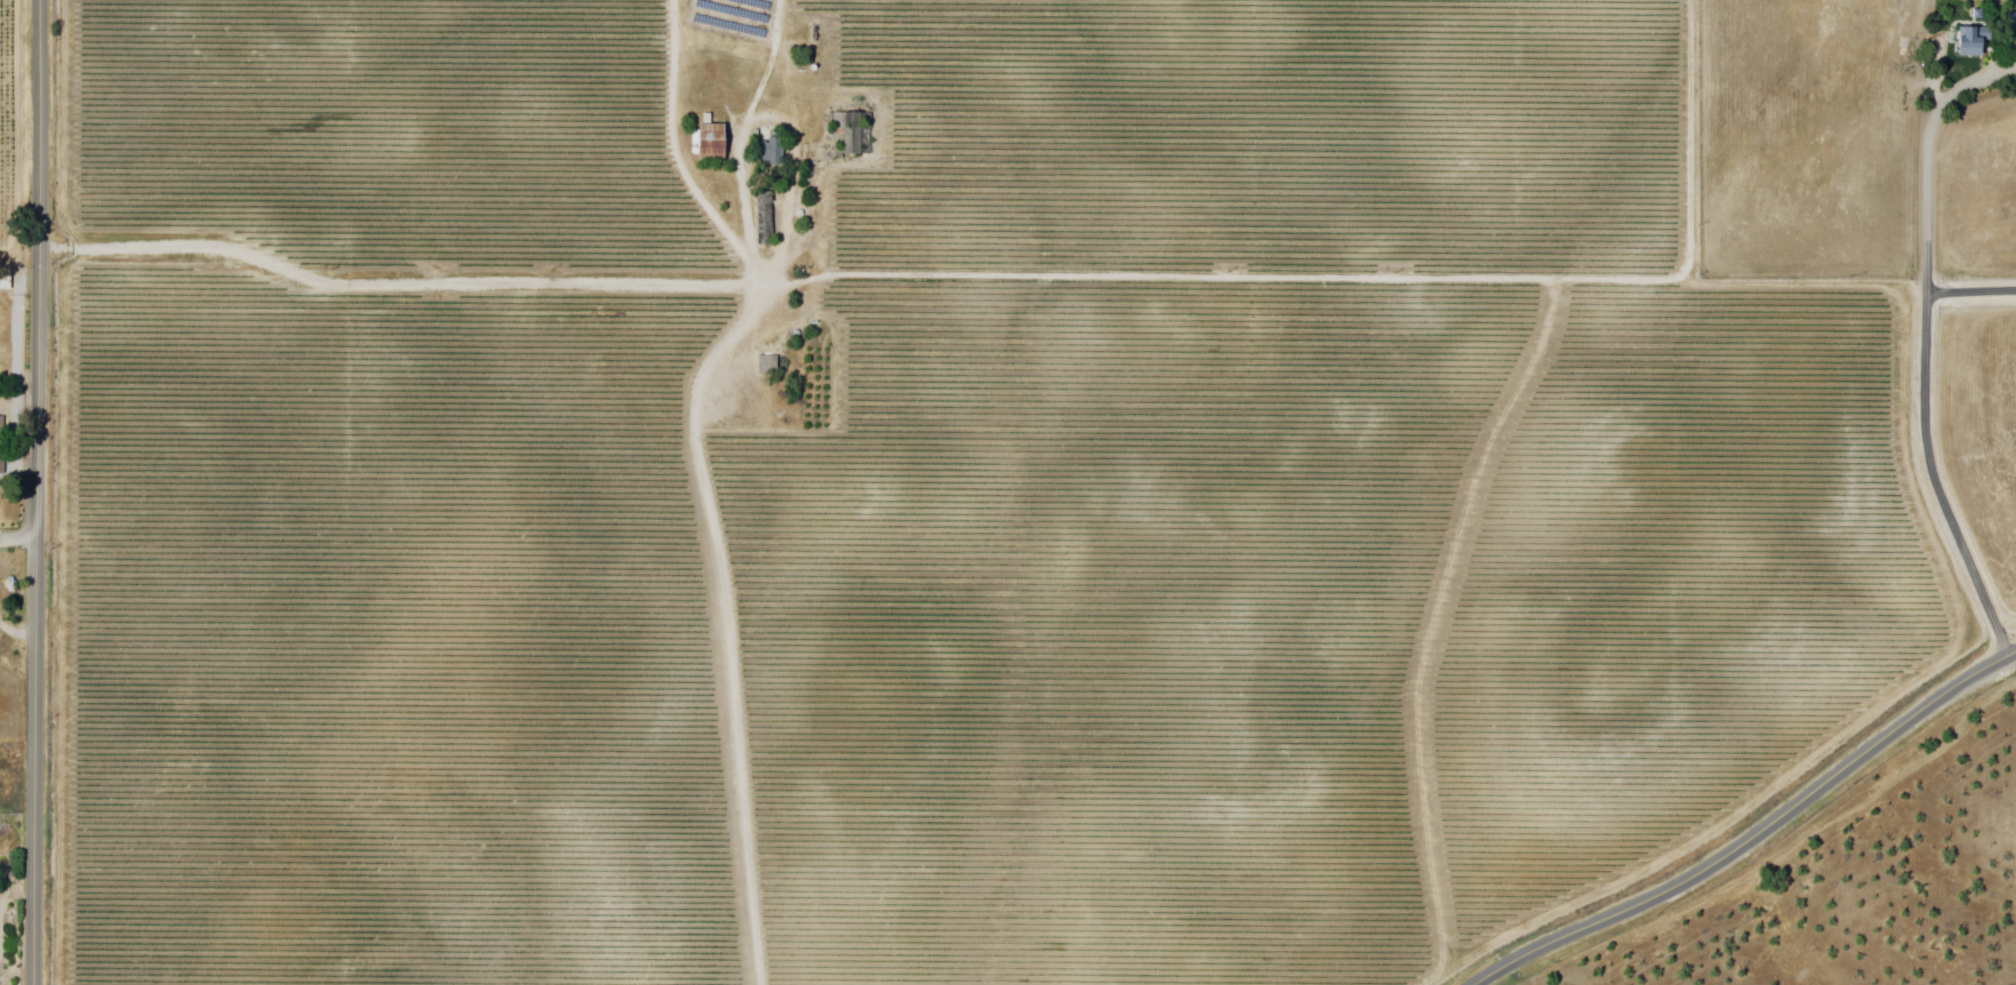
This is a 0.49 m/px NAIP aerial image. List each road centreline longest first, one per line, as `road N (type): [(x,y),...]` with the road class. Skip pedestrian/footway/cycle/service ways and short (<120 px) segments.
road 1 (secondary): [(35,984),(41,0)]
road 2 (secondary): [(2015,649),(1958,682),(1701,870),(1471,984)]

